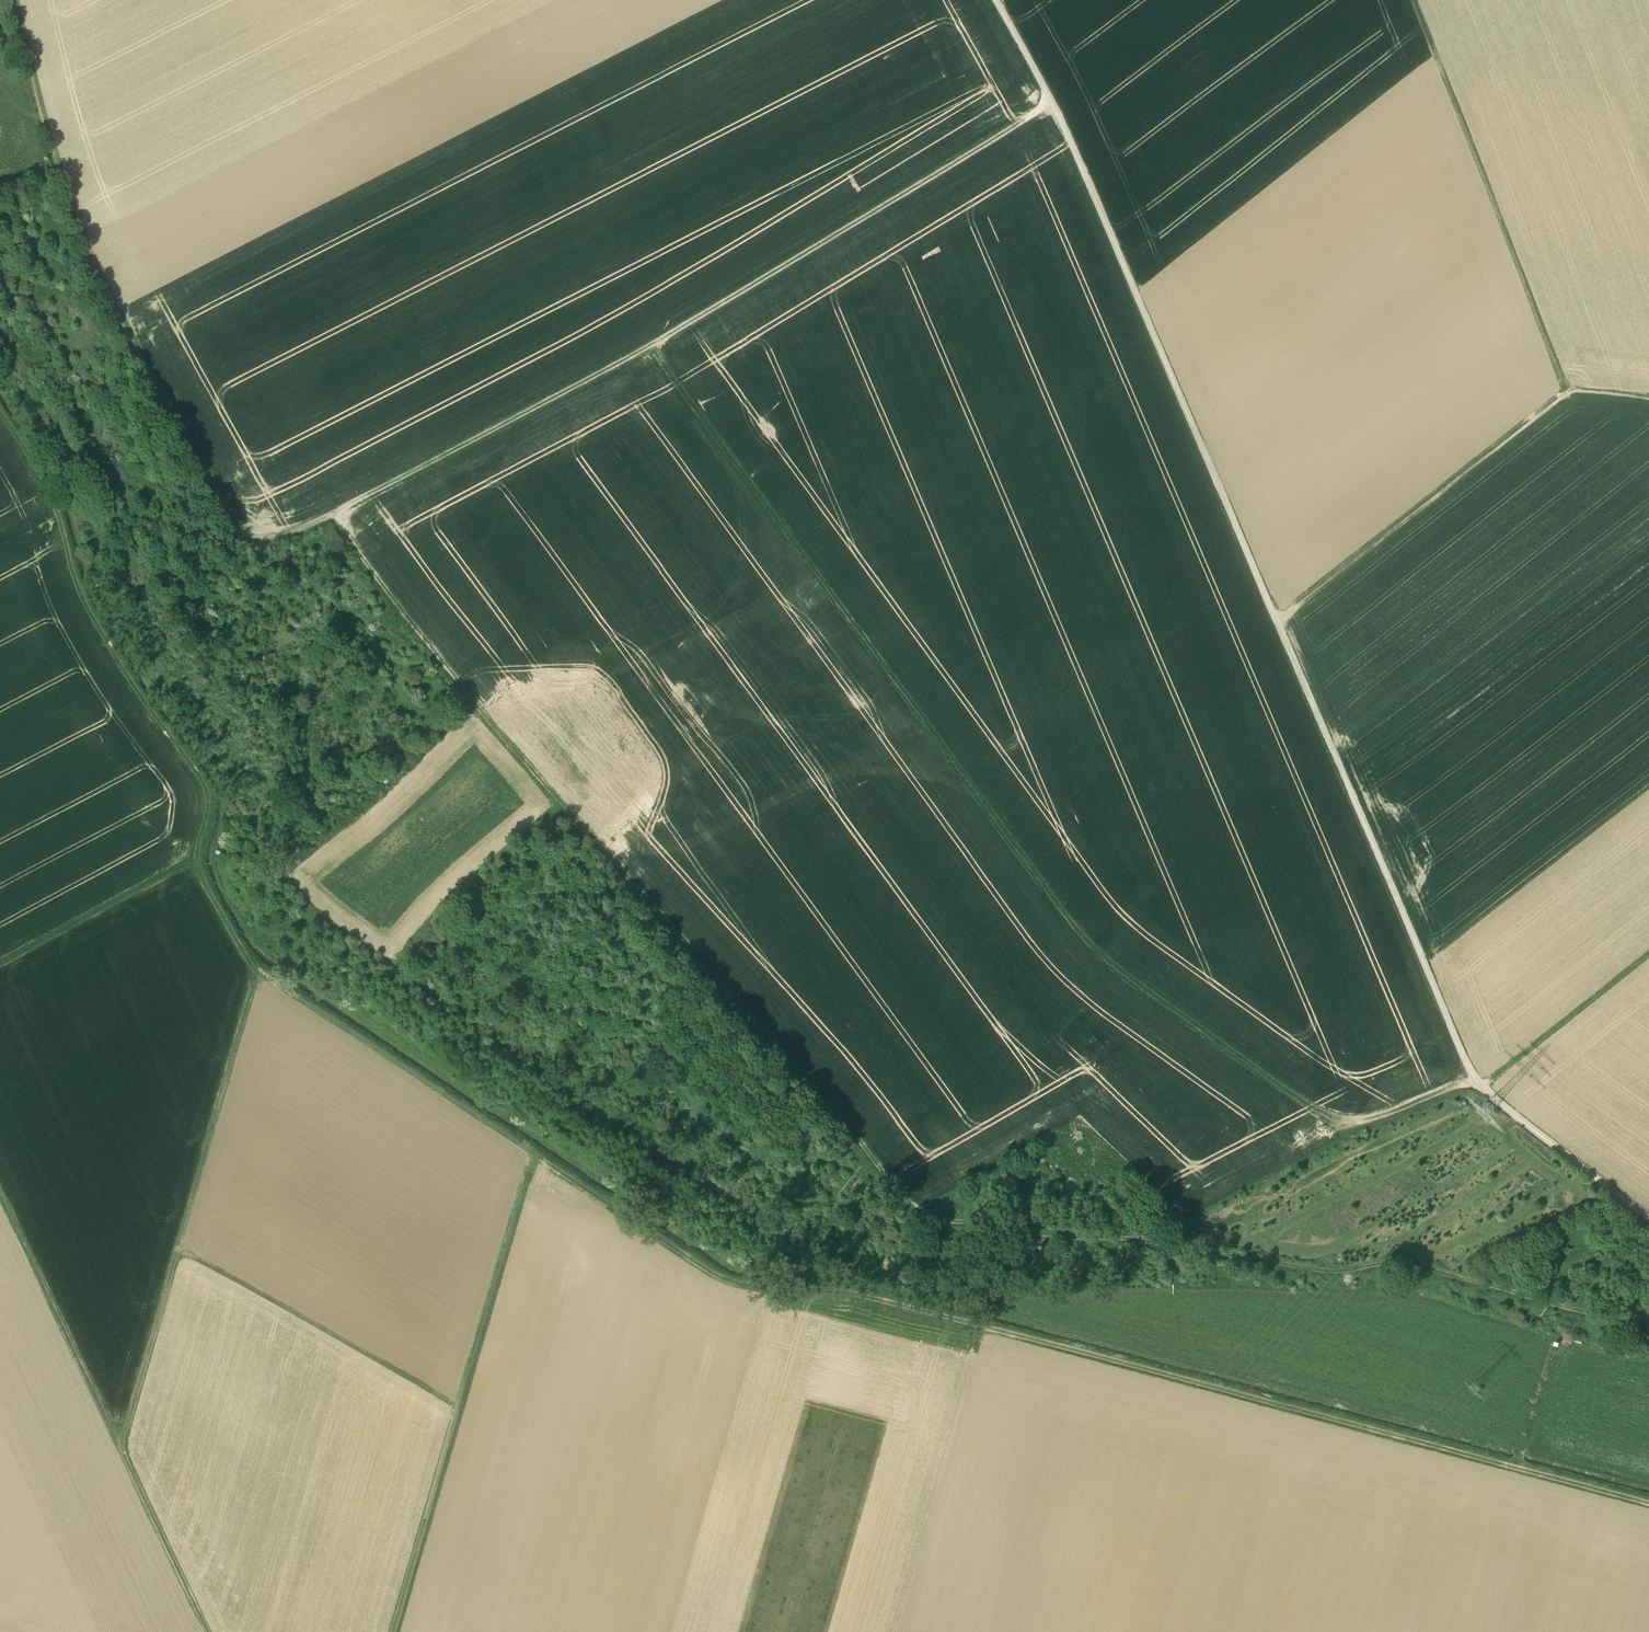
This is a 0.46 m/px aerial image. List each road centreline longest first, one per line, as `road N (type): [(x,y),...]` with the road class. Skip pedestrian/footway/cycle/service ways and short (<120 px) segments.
road 1 (track): [(0,404),(52,482),(85,590),(134,678),(214,792),(203,872),(262,978),(749,1293),(849,1295),(1648,1508)]
road 2 (track): [(1648,1222),(1482,1086),(1083,160),(1000,0)]
road 3 (track): [(664,353),(1088,945),(1333,1121),(1376,1130),(1482,1086),(1648,954)]
road 4 (track): [(651,900),(519,752),(329,516),(378,502),(664,353),(1058,113)]
road 5 (track): [(651,900),(851,1118),(914,1213),(1358,1276),(1404,1260),(1561,1315),(1648,1334)]
road 6 (track): [(329,516),(276,543),(237,532),(114,311),(36,107),(14,0)]
road 7 (track): [(266,980),(187,1256),(469,1414)]
road 8 (track): [(187,1256),(128,1456),(0,1191)]
road 9 (track): [(397,1631),(544,1163)]
road 10 (track): [(1648,401),(1575,398),(1284,624)]
road 11 (track): [(1420,0),(1575,398)]
road 12 (track): [(0,977),(204,865)]
road 13 (track): [(1449,73),(1641,0)]
road 14 (track): [(128,1456),(213,1631)]

